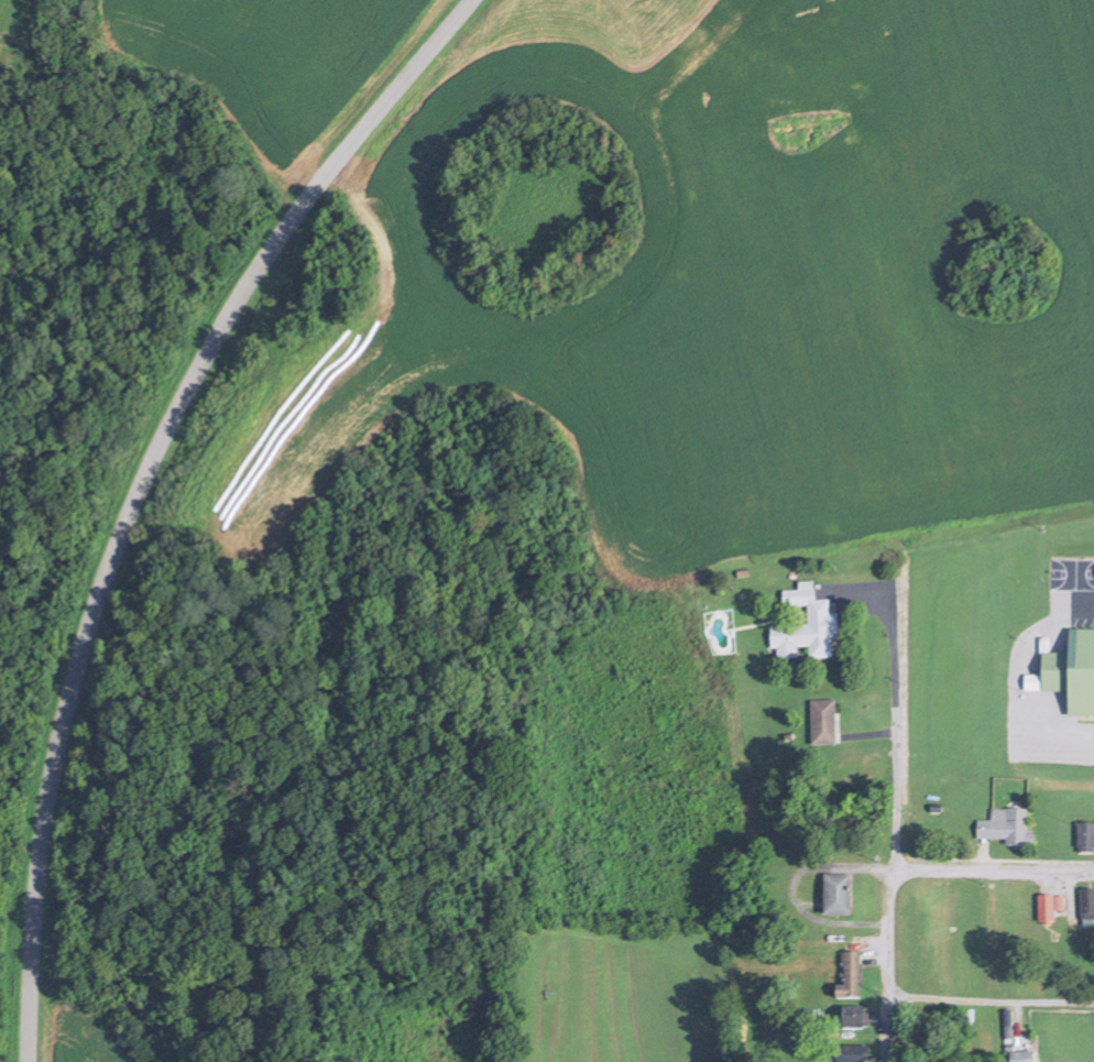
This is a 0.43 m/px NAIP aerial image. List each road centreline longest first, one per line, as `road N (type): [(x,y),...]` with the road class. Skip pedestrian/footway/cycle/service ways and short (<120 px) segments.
road 1 (residential): [(474,0),(287,229),(189,385),(149,468),(63,729),(35,911),(29,1061)]
road 2 (residential): [(889,1061),(891,622)]
road 3 (residential): [(889,997),(1093,1001)]
road 4 (residential): [(1093,873),(893,868)]

